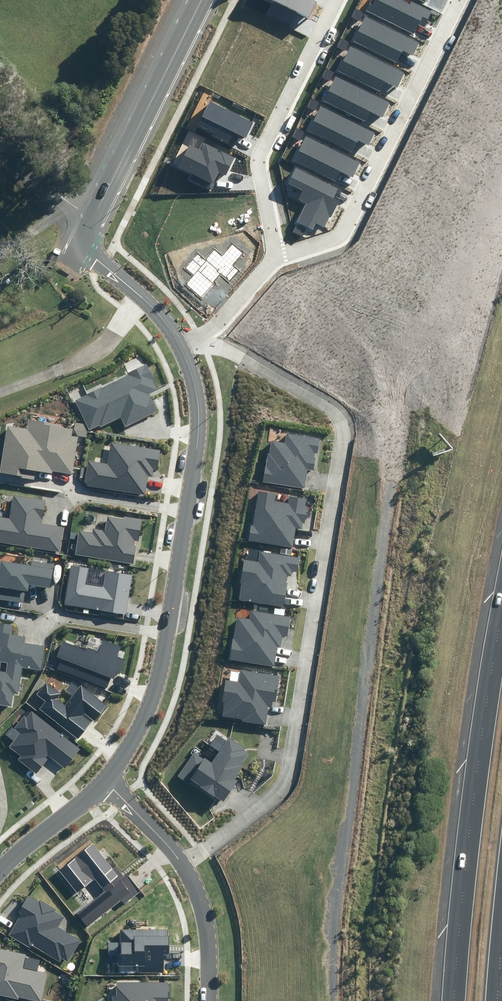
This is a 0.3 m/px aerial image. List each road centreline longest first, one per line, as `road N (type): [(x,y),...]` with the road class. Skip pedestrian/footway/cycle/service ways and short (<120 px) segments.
road 1 (track): [(259,283),(376,374),(405,422),(339,898),(336,1000)]
road 2 (residential): [(184,864),(288,775),(339,429),(334,408),(203,340)]
road 3 (residential): [(181,344),(198,408),(160,672),(104,779)]
road 4 (motorway): [(453,1000),(501,612)]
road 5 (residential): [(279,256),(343,234),(354,221),(459,0)]
road 6 (residential): [(279,256),(262,167),(340,0)]
road 7 (tertiary): [(92,217),(201,0)]
road 8 (track): [(0,389),(77,361),(109,338),(140,294)]
road 9 (residential): [(92,217),(89,248),(181,344)]
road 10 (residential): [(184,864),(204,938),(205,1000)]
road 11 (residential): [(104,779),(0,868)]

